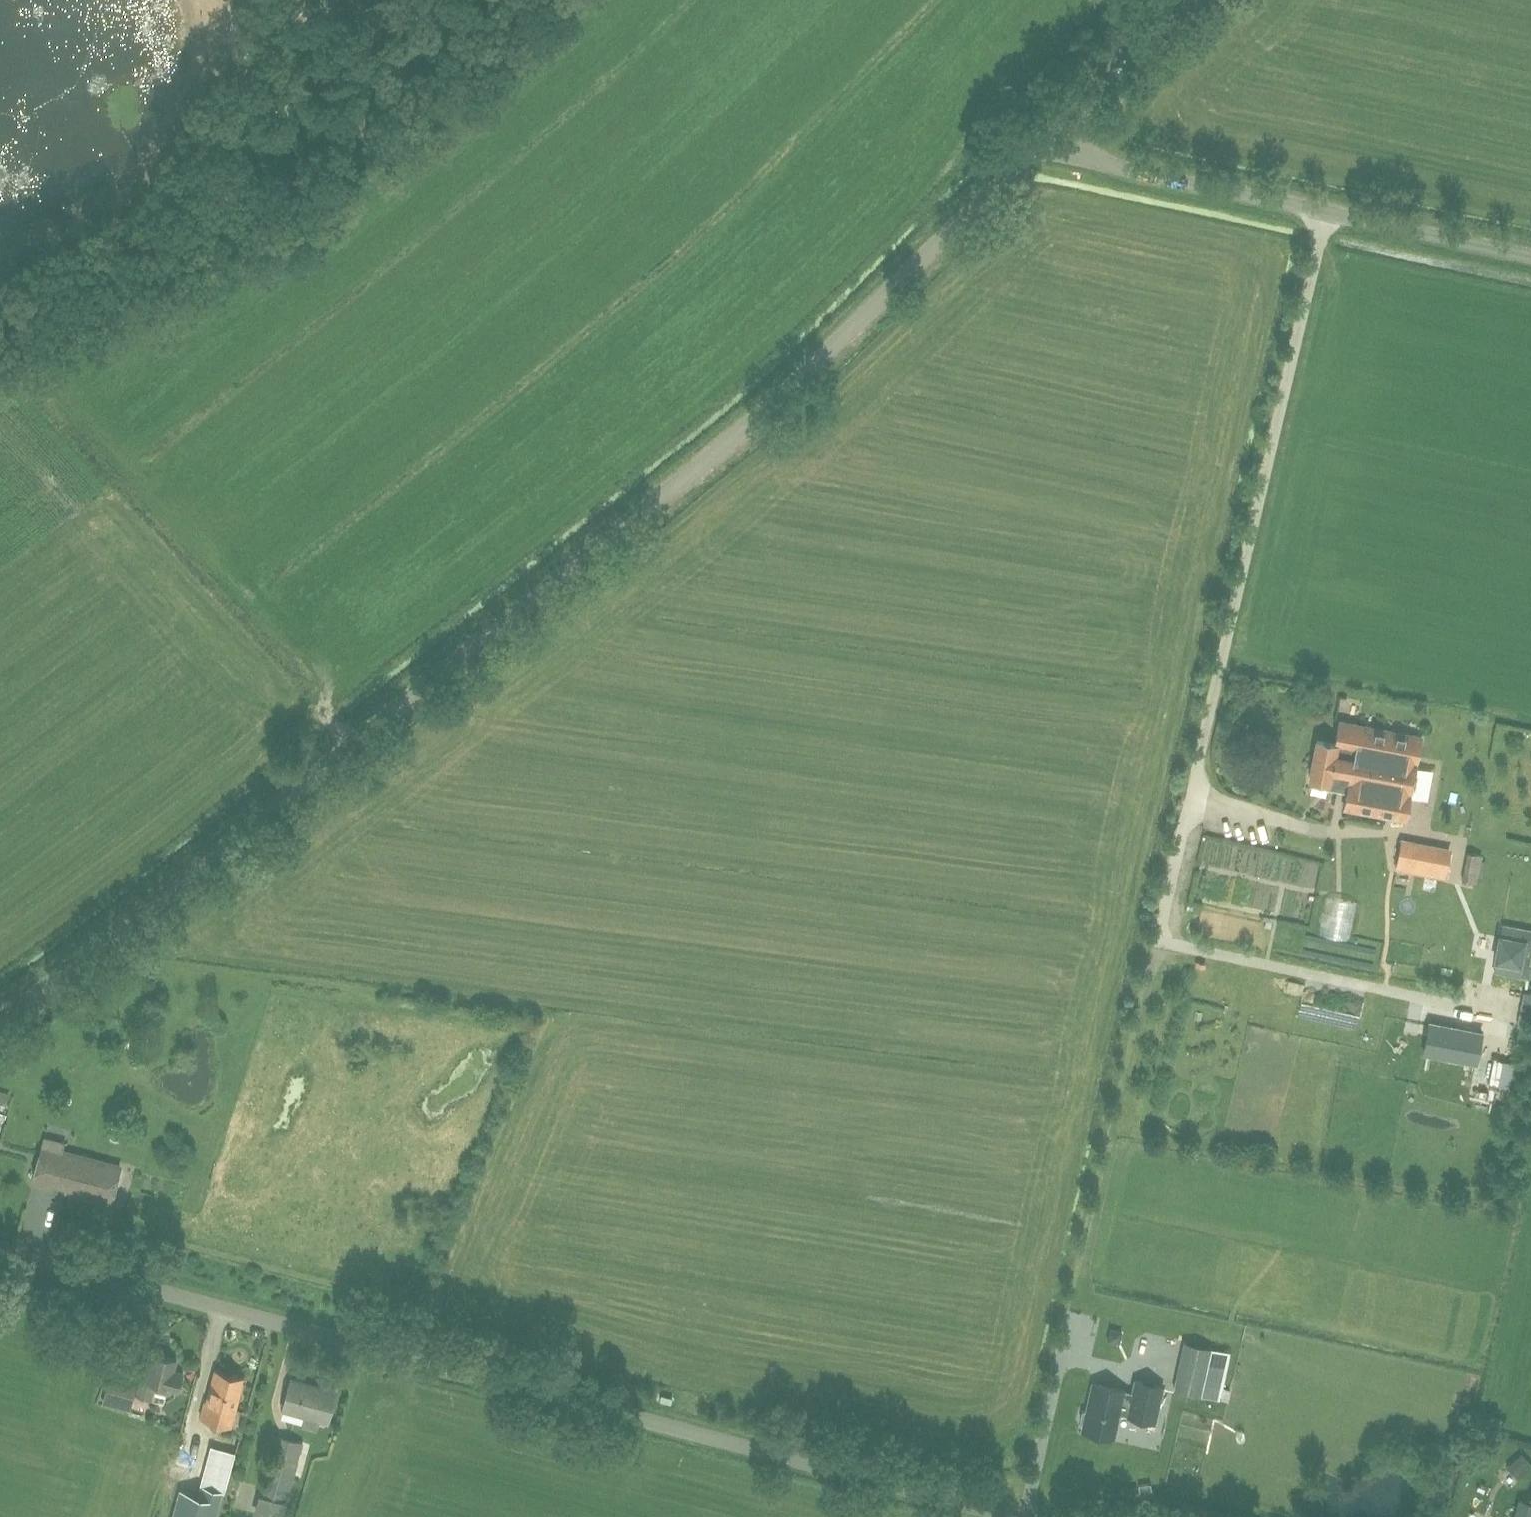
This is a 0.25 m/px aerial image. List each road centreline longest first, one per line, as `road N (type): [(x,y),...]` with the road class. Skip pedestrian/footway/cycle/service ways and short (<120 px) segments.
road 1 (unclassified): [(0,1018),(140,917),(777,404),(1052,133)]
road 2 (unclassified): [(1010,1516),(0,1250)]
road 3 (unclassified): [(1530,256),(1096,160),(1052,133)]
road 4 (unclassified): [(1052,133),(1188,0)]

